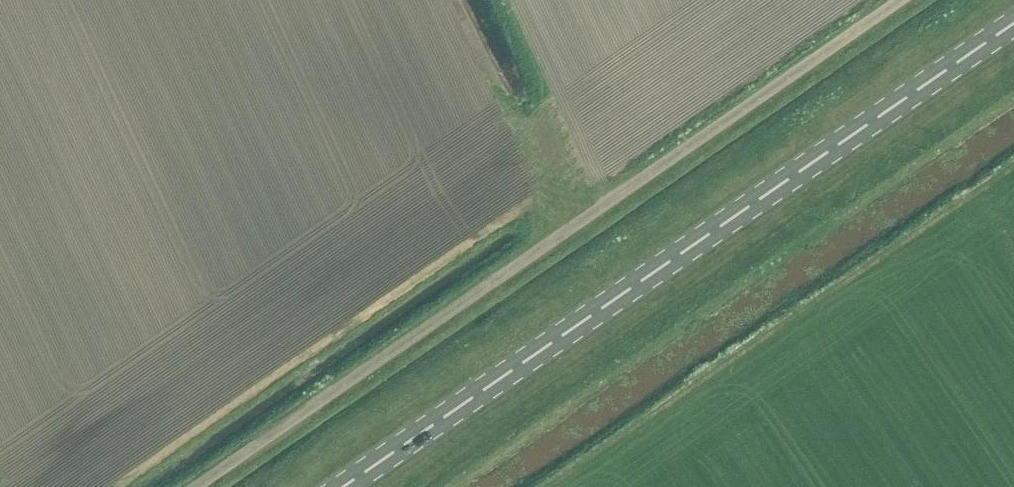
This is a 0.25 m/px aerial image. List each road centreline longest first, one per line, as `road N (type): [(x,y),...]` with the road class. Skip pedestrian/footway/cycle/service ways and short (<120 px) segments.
road 1 (unclassified): [(196,486),(900,0)]
road 2 (primary): [(344,486),(1013,23)]

